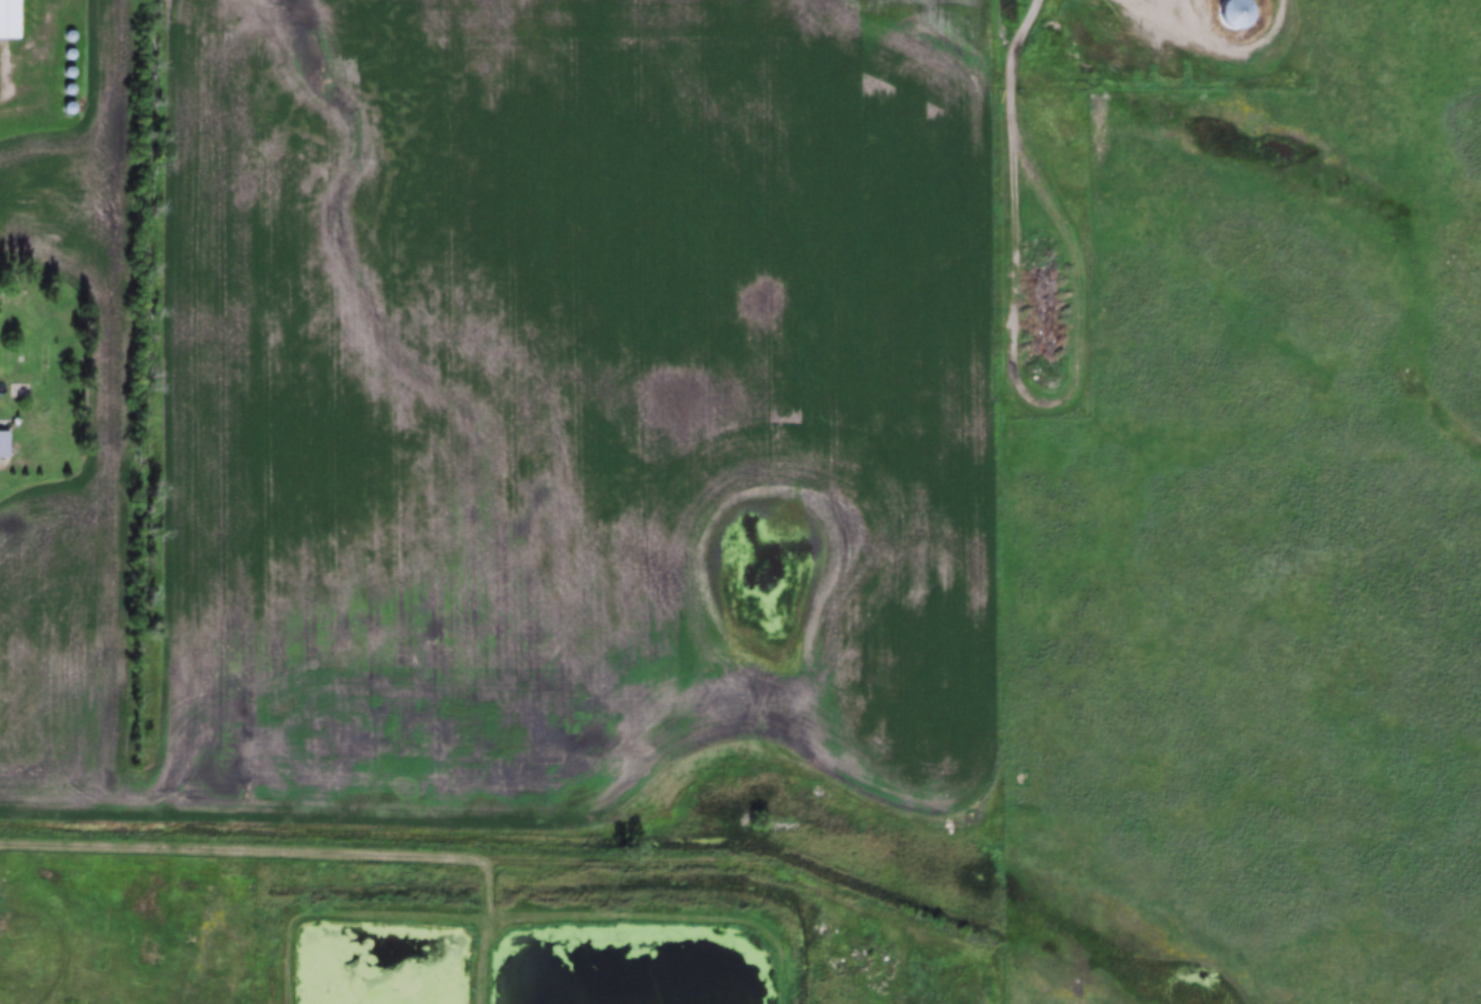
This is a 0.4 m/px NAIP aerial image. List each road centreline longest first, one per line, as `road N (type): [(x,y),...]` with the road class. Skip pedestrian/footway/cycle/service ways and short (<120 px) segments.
road 1 (track): [(961,0),(991,1003)]

